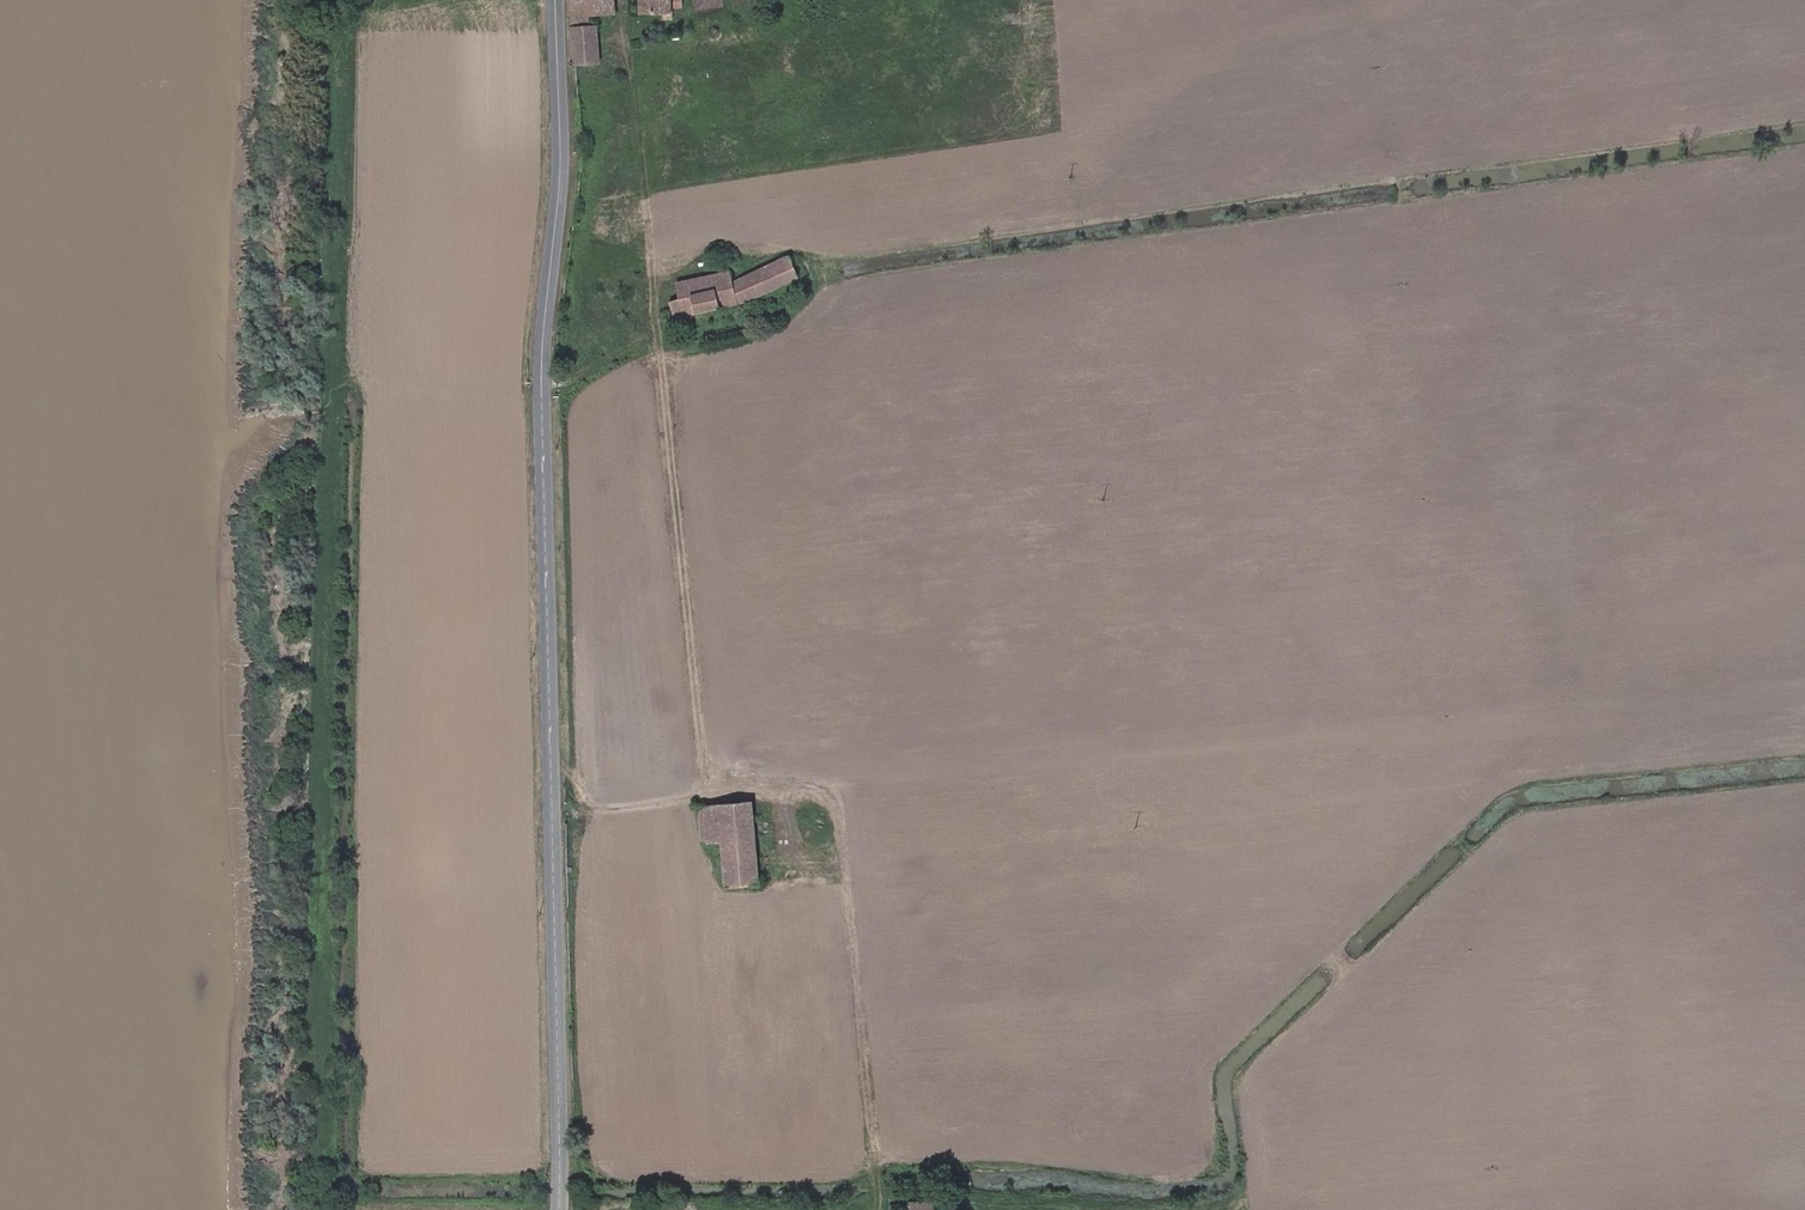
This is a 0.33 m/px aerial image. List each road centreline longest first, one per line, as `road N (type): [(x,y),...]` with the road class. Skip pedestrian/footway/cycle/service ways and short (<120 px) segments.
road 1 (tertiary): [(555,0),(560,175),(542,372),(559,1209)]

